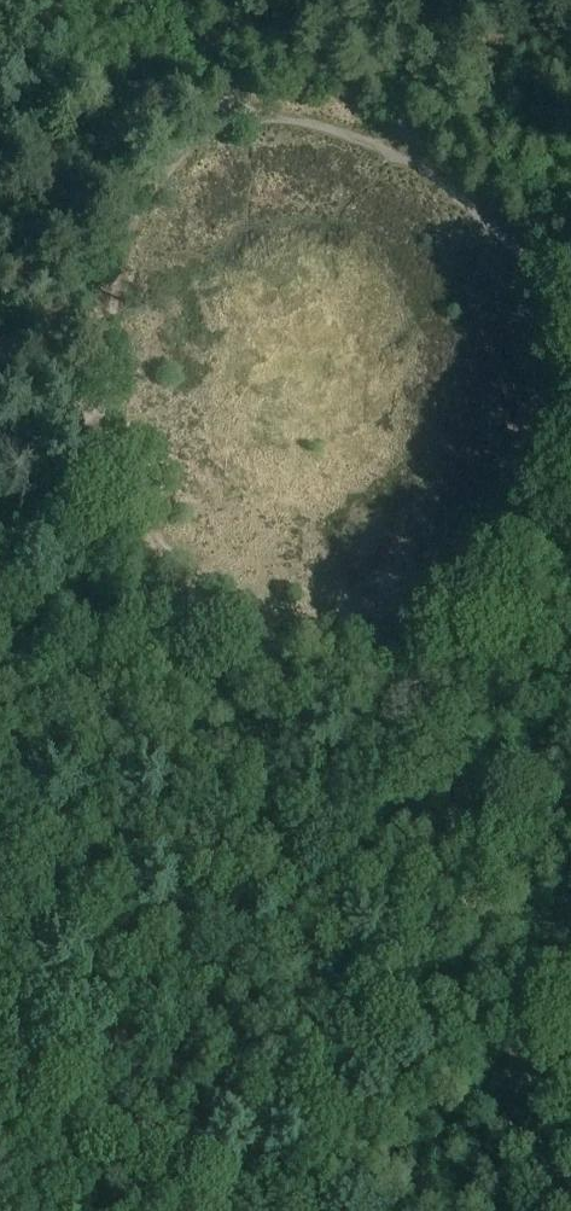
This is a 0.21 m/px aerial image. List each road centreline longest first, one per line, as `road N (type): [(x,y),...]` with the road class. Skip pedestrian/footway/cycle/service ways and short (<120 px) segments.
road 1 (track): [(406,618),(570,1191)]
road 2 (track): [(557,391),(546,271),(417,169),(362,140),(303,121),(232,113)]
road 3 (track): [(0,454),(106,422),(115,286),(136,214),(164,168),(232,113)]
road 4 (track): [(301,630),(382,629),(463,578),(562,445),(557,391)]
road 5 (track): [(106,422),(115,461),(149,523),(192,576),(244,610),(301,630)]

